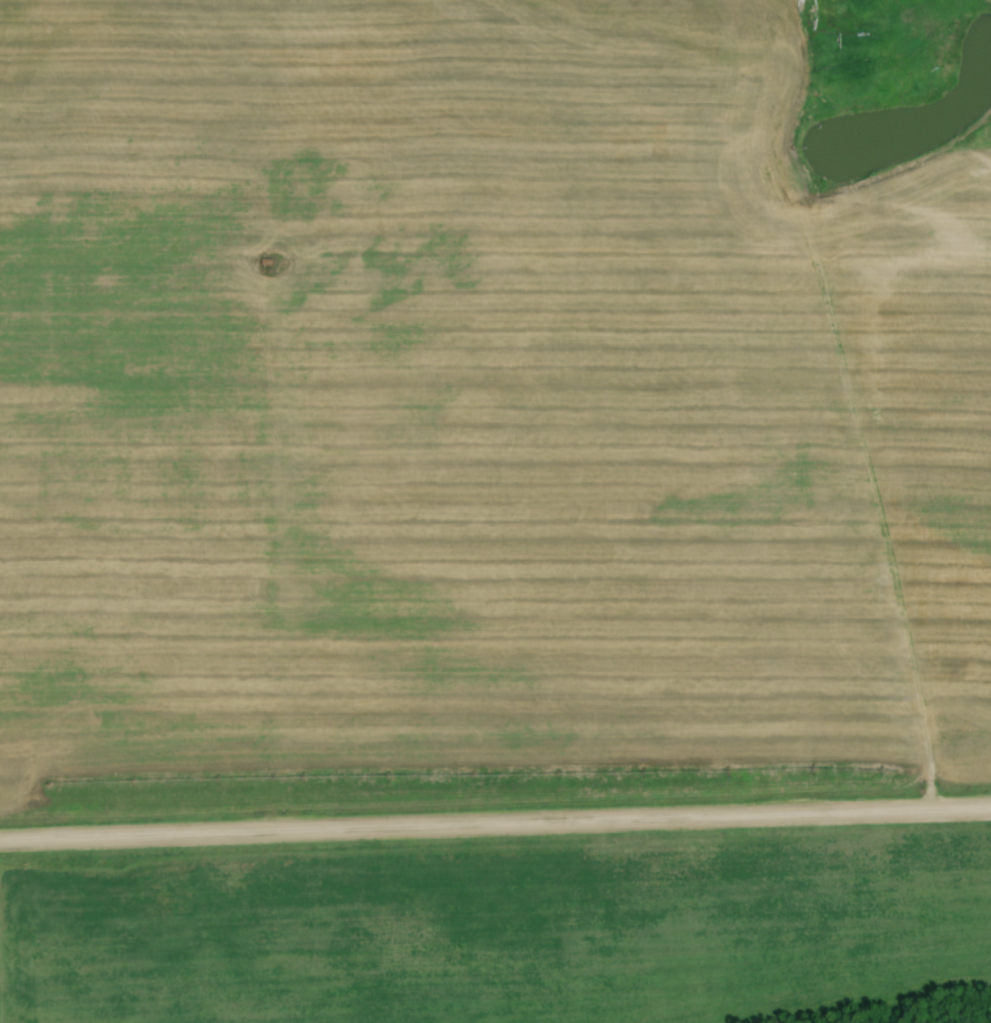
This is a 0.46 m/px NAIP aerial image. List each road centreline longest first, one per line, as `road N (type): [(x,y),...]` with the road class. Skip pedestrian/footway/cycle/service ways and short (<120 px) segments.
road 1 (tertiary): [(0,842),(990,810)]

